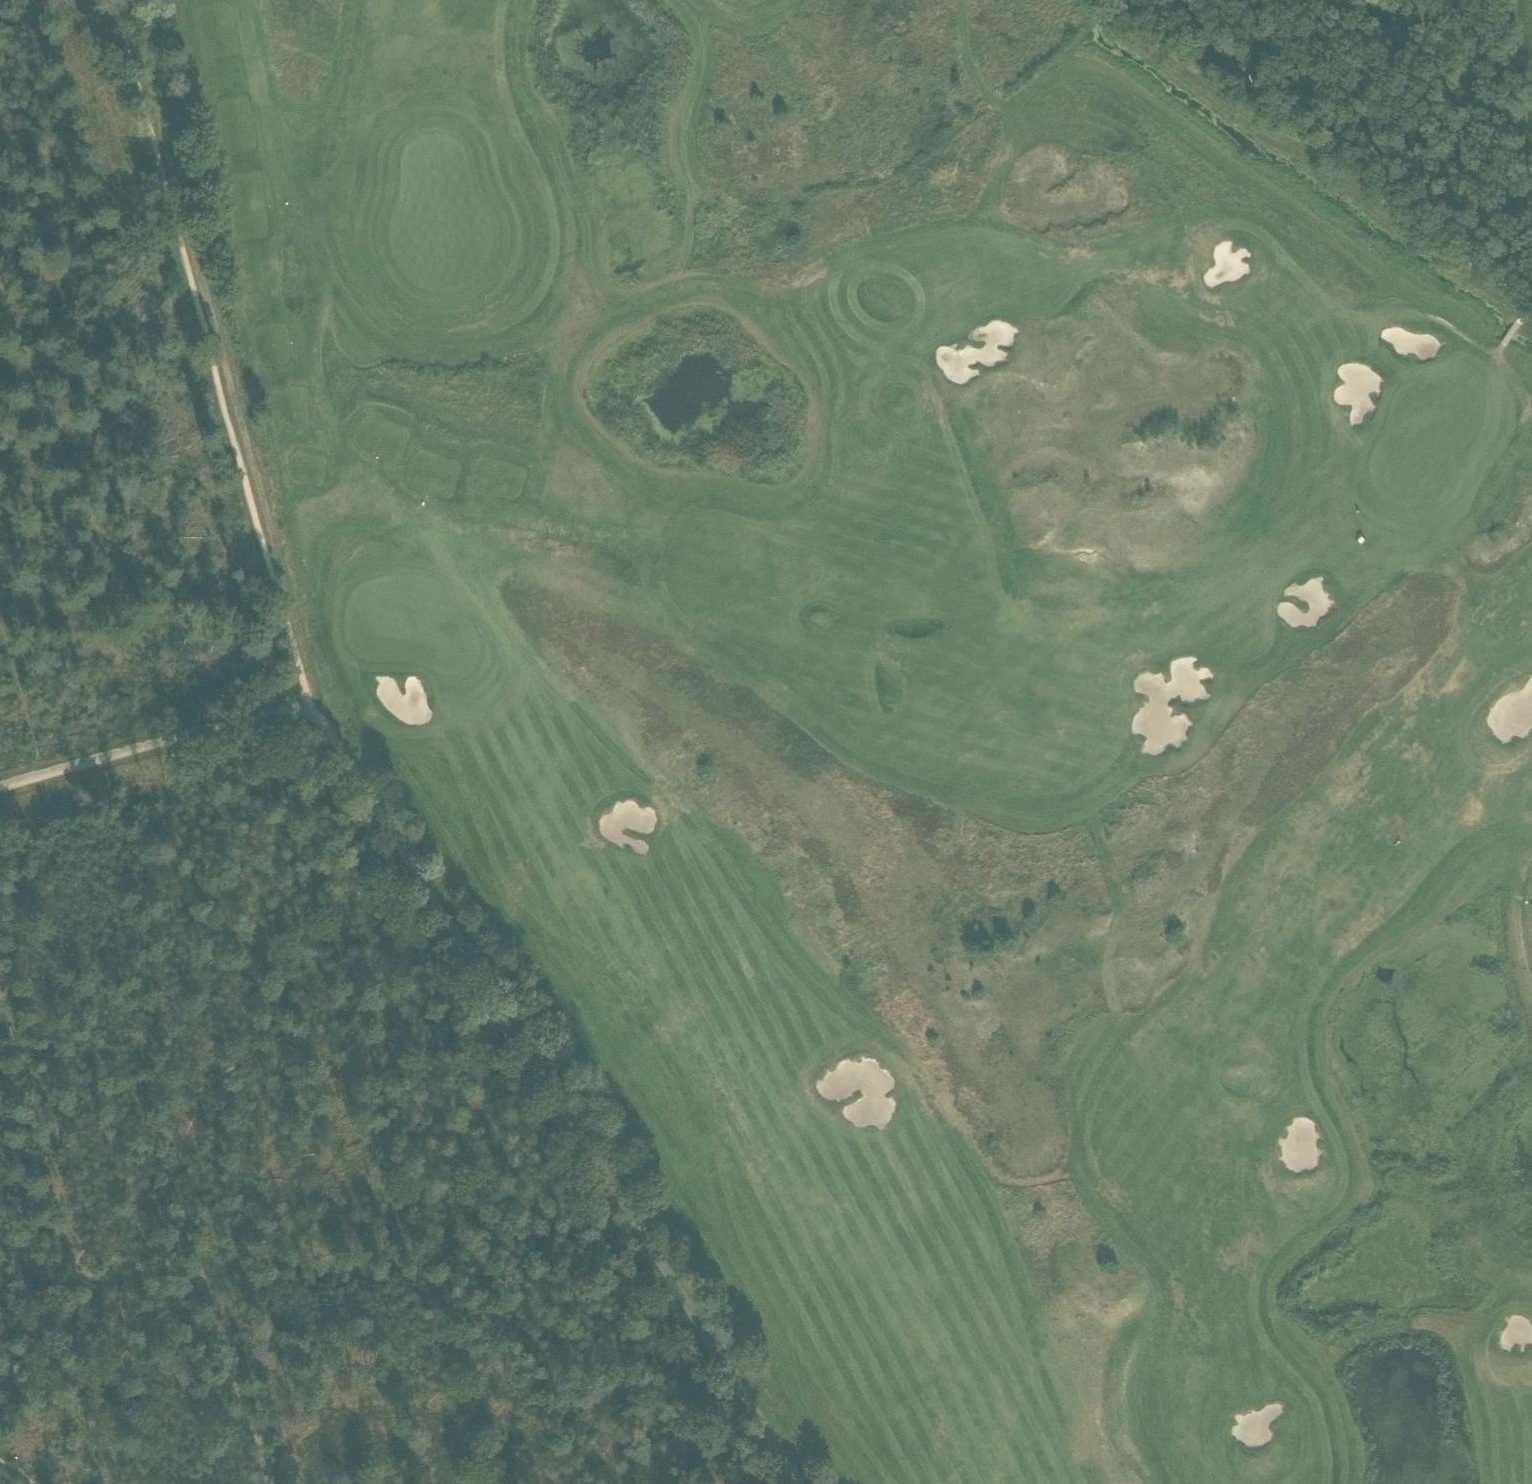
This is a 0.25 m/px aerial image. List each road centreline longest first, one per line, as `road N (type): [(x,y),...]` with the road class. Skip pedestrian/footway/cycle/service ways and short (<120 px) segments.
road 1 (unclassified): [(796,1483),(316,718)]
road 2 (track): [(316,718),(197,241)]
road 3 (track): [(316,718),(0,796)]
road 4 (track): [(132,0),(197,241)]

